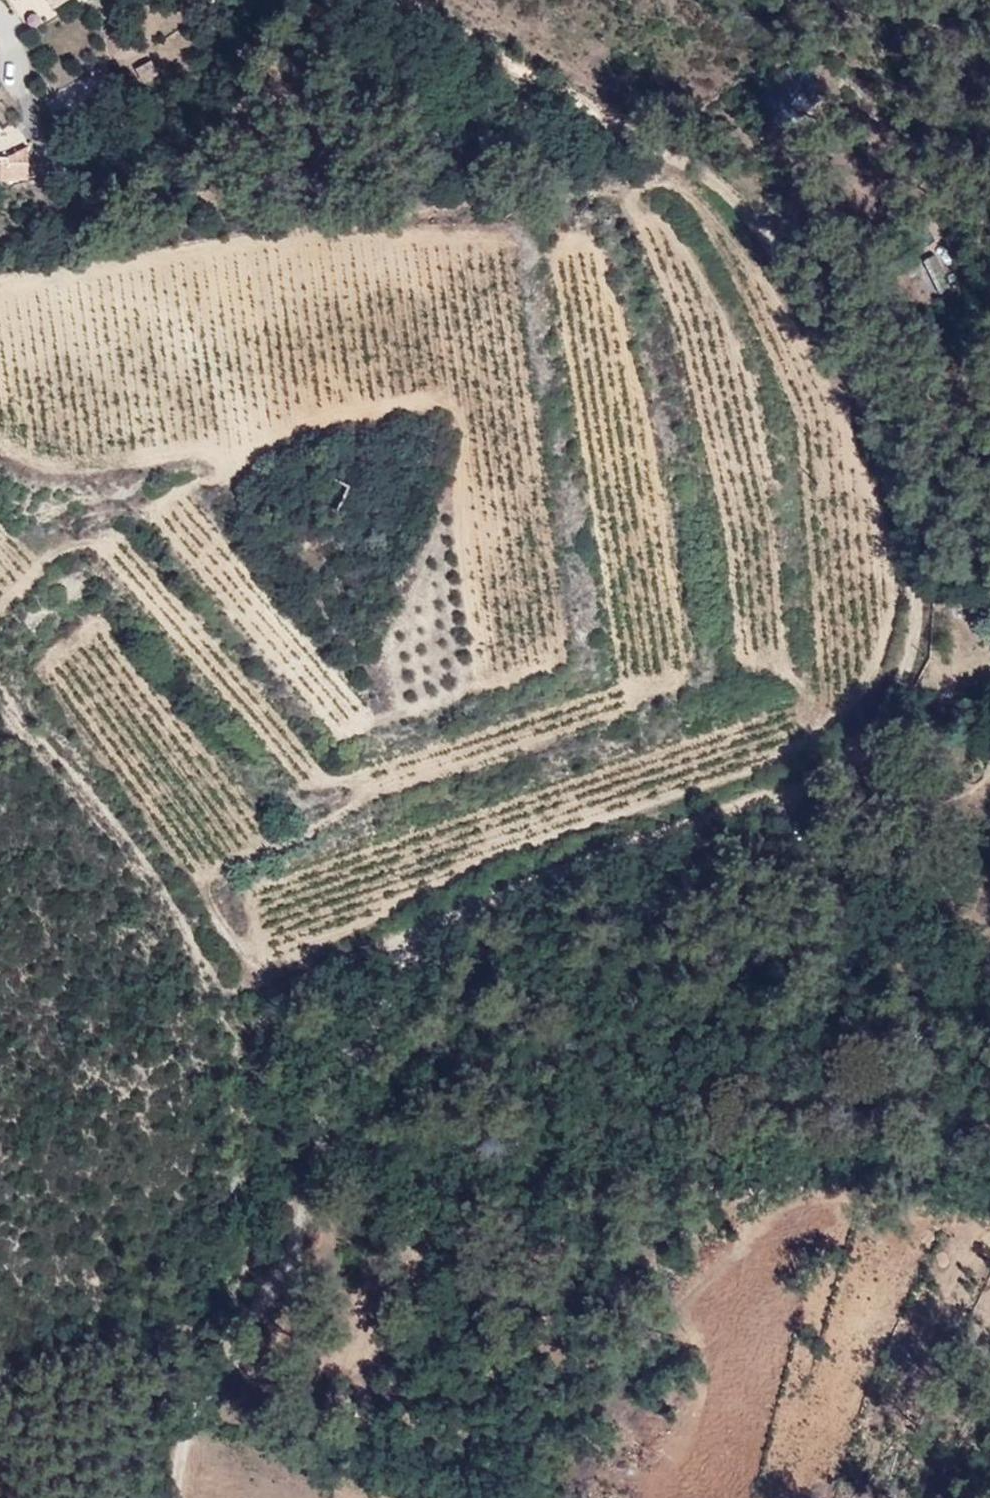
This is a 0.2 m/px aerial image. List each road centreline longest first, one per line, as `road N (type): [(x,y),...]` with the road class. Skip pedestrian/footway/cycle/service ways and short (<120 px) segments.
road 1 (unclassified): [(177,1497),(208,1360),(292,1230),(304,1106),(392,962),(467,904),(598,848),(768,792),(873,727),(908,669),(918,580)]
road 2 (track): [(918,580),(895,423),(842,304),(755,210),(682,162),(523,79),(405,0)]

